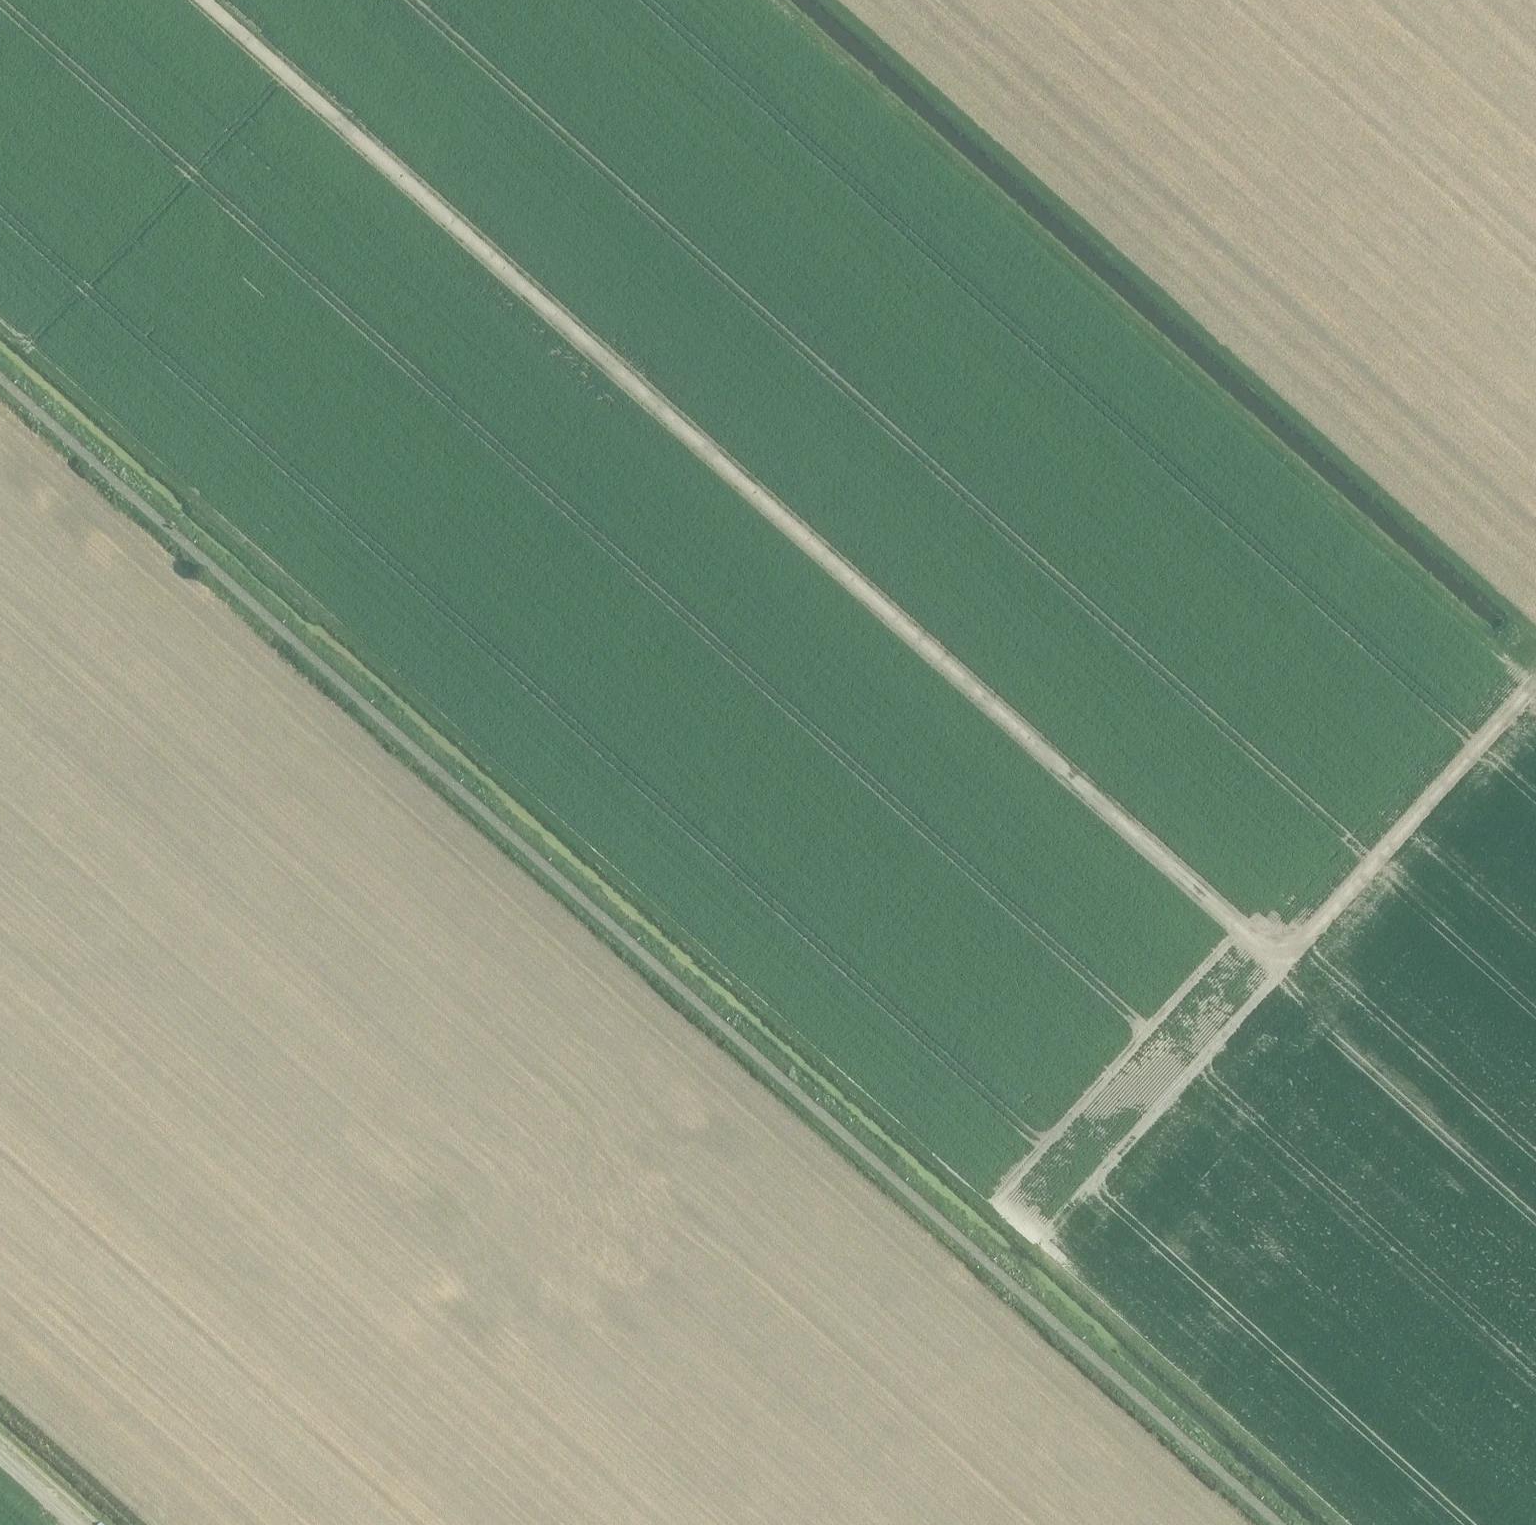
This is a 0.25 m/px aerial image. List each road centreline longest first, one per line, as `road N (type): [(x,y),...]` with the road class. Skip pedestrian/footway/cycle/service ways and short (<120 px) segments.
road 1 (track): [(1535,684),(1282,962),(199,0)]

